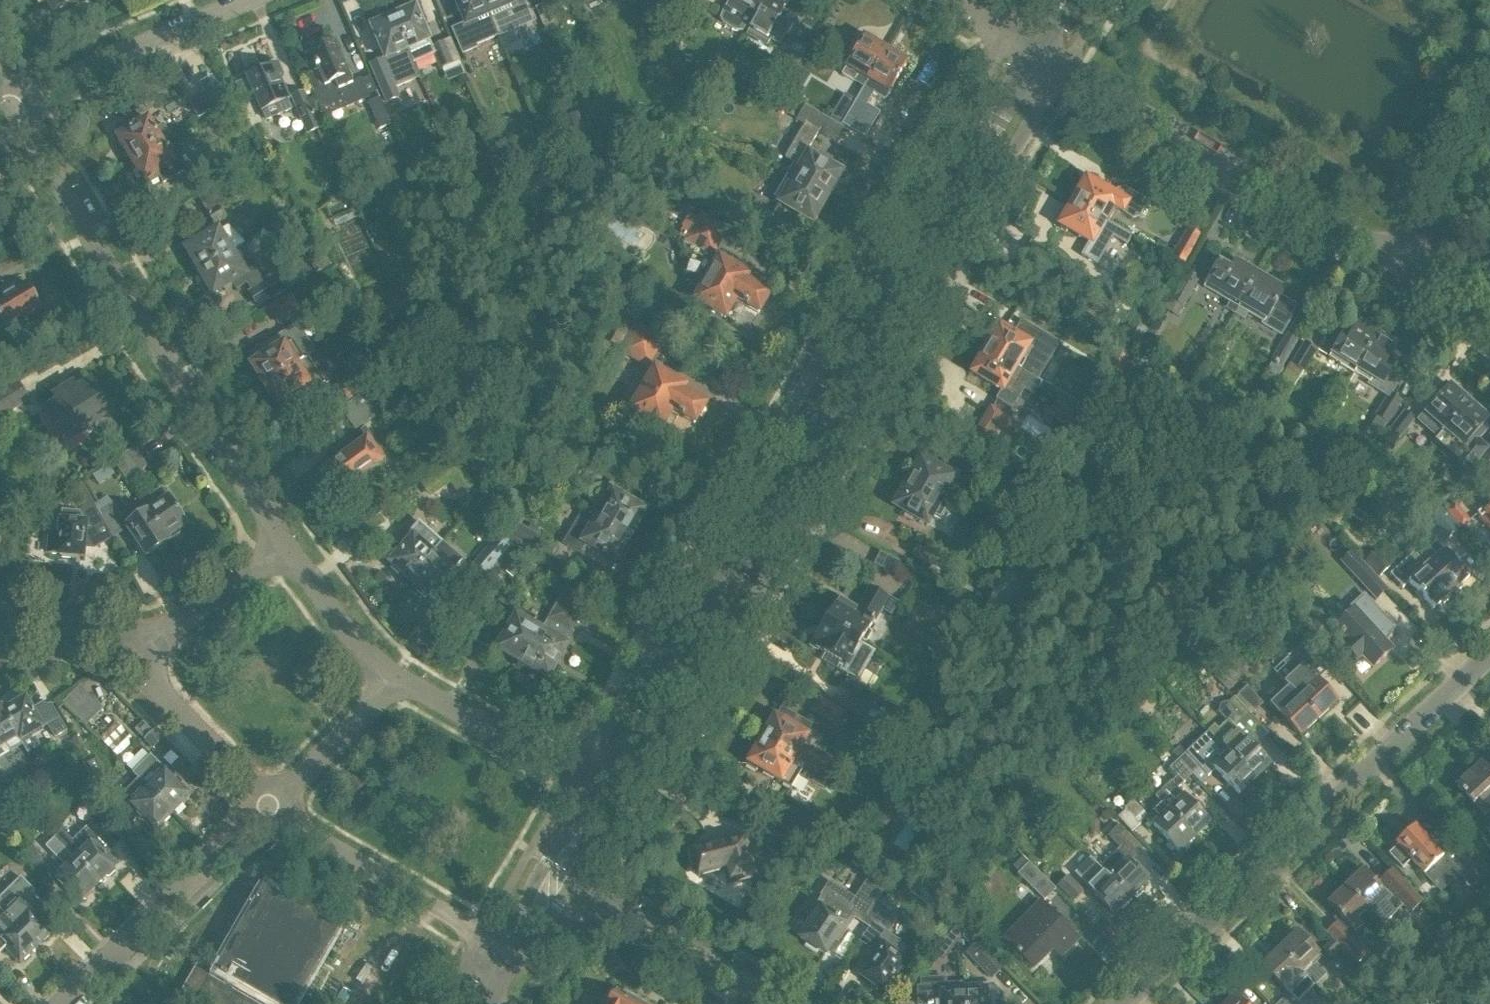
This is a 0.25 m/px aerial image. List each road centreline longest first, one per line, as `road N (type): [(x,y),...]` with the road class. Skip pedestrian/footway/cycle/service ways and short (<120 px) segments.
road 1 (residential): [(999,37),(576,775)]
road 2 (tertiary): [(617,767),(1032,57)]
road 3 (residential): [(651,776),(1063,71)]
road 4 (residential): [(287,558),(17,103)]
road 5 (residential): [(1121,1003),(1489,654)]
road 6 (residential): [(1063,71),(1403,276)]
road 7 (residential): [(75,1003),(280,811)]
road 8 (residential): [(17,103),(254,0)]
road 9 (residential): [(280,811),(483,932)]
road 10 (residential): [(778,1003),(592,884)]
road 11 (residential): [(128,659),(280,811)]
road 12 (residential): [(576,775),(395,681)]
road 13 (residential): [(128,659),(287,558)]
road 14 (residential): [(280,811),(395,681)]
road 15 (residential): [(1403,276),(1489,130)]
road 16 (tertiary): [(505,949),(594,808)]
road 17 (residential): [(395,681),(287,558)]
road 18 (residential): [(0,617),(37,620),(128,659)]

